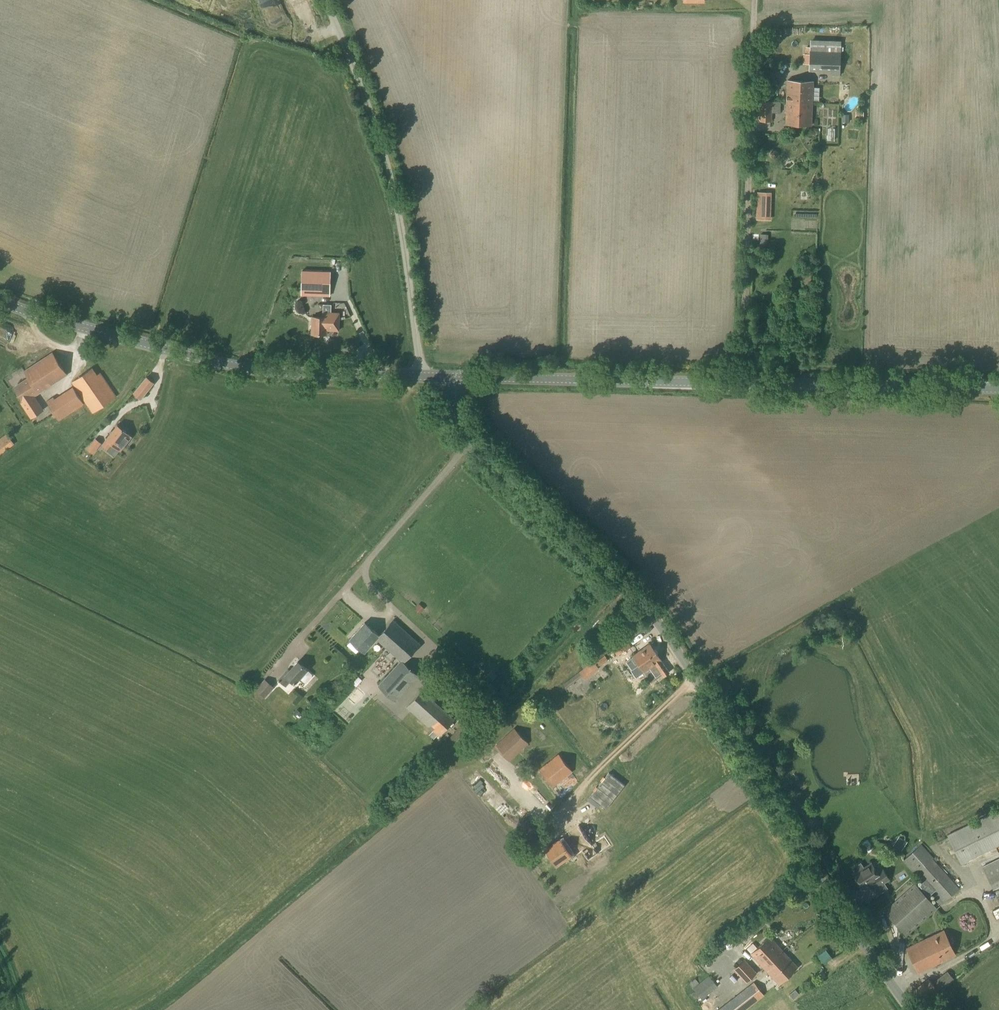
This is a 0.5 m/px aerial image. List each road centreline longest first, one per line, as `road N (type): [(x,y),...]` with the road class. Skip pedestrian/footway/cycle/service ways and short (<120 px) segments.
road 1 (unclassified): [(907,1009),(660,625),(472,439),(457,418),(455,378)]
road 2 (secondary): [(455,378),(998,389)]
road 3 (secondary): [(0,302),(228,366),(420,376)]
road 4 (track): [(420,376),(399,208),(376,121),(323,0)]

